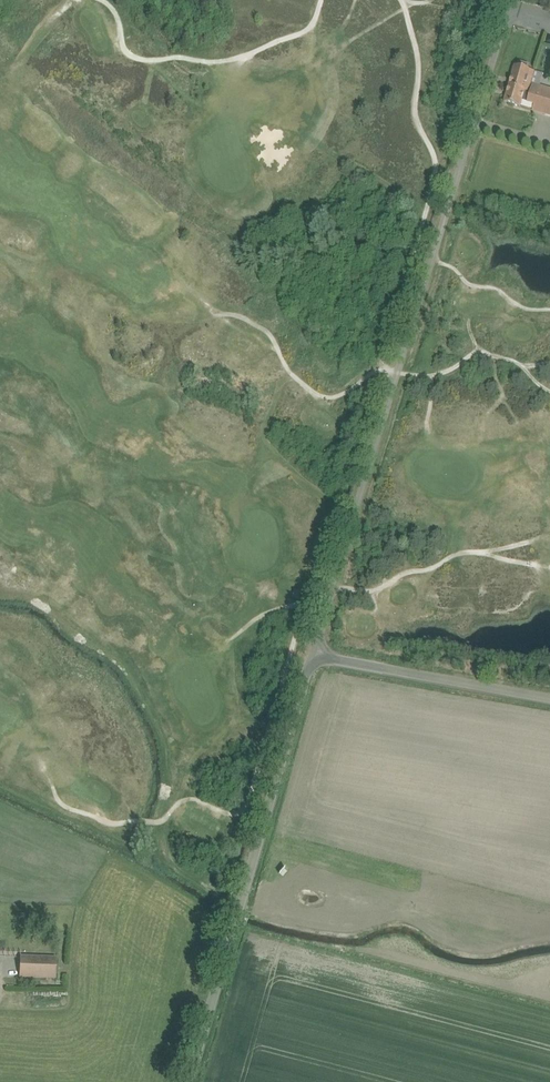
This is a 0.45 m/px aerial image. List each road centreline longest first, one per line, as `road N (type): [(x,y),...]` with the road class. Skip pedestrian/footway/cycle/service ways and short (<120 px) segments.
road 1 (unclassified): [(311,656),(508,0)]
road 2 (unclassified): [(189,1081),(311,656)]
road 3 (unclassified): [(549,697),(311,656)]

